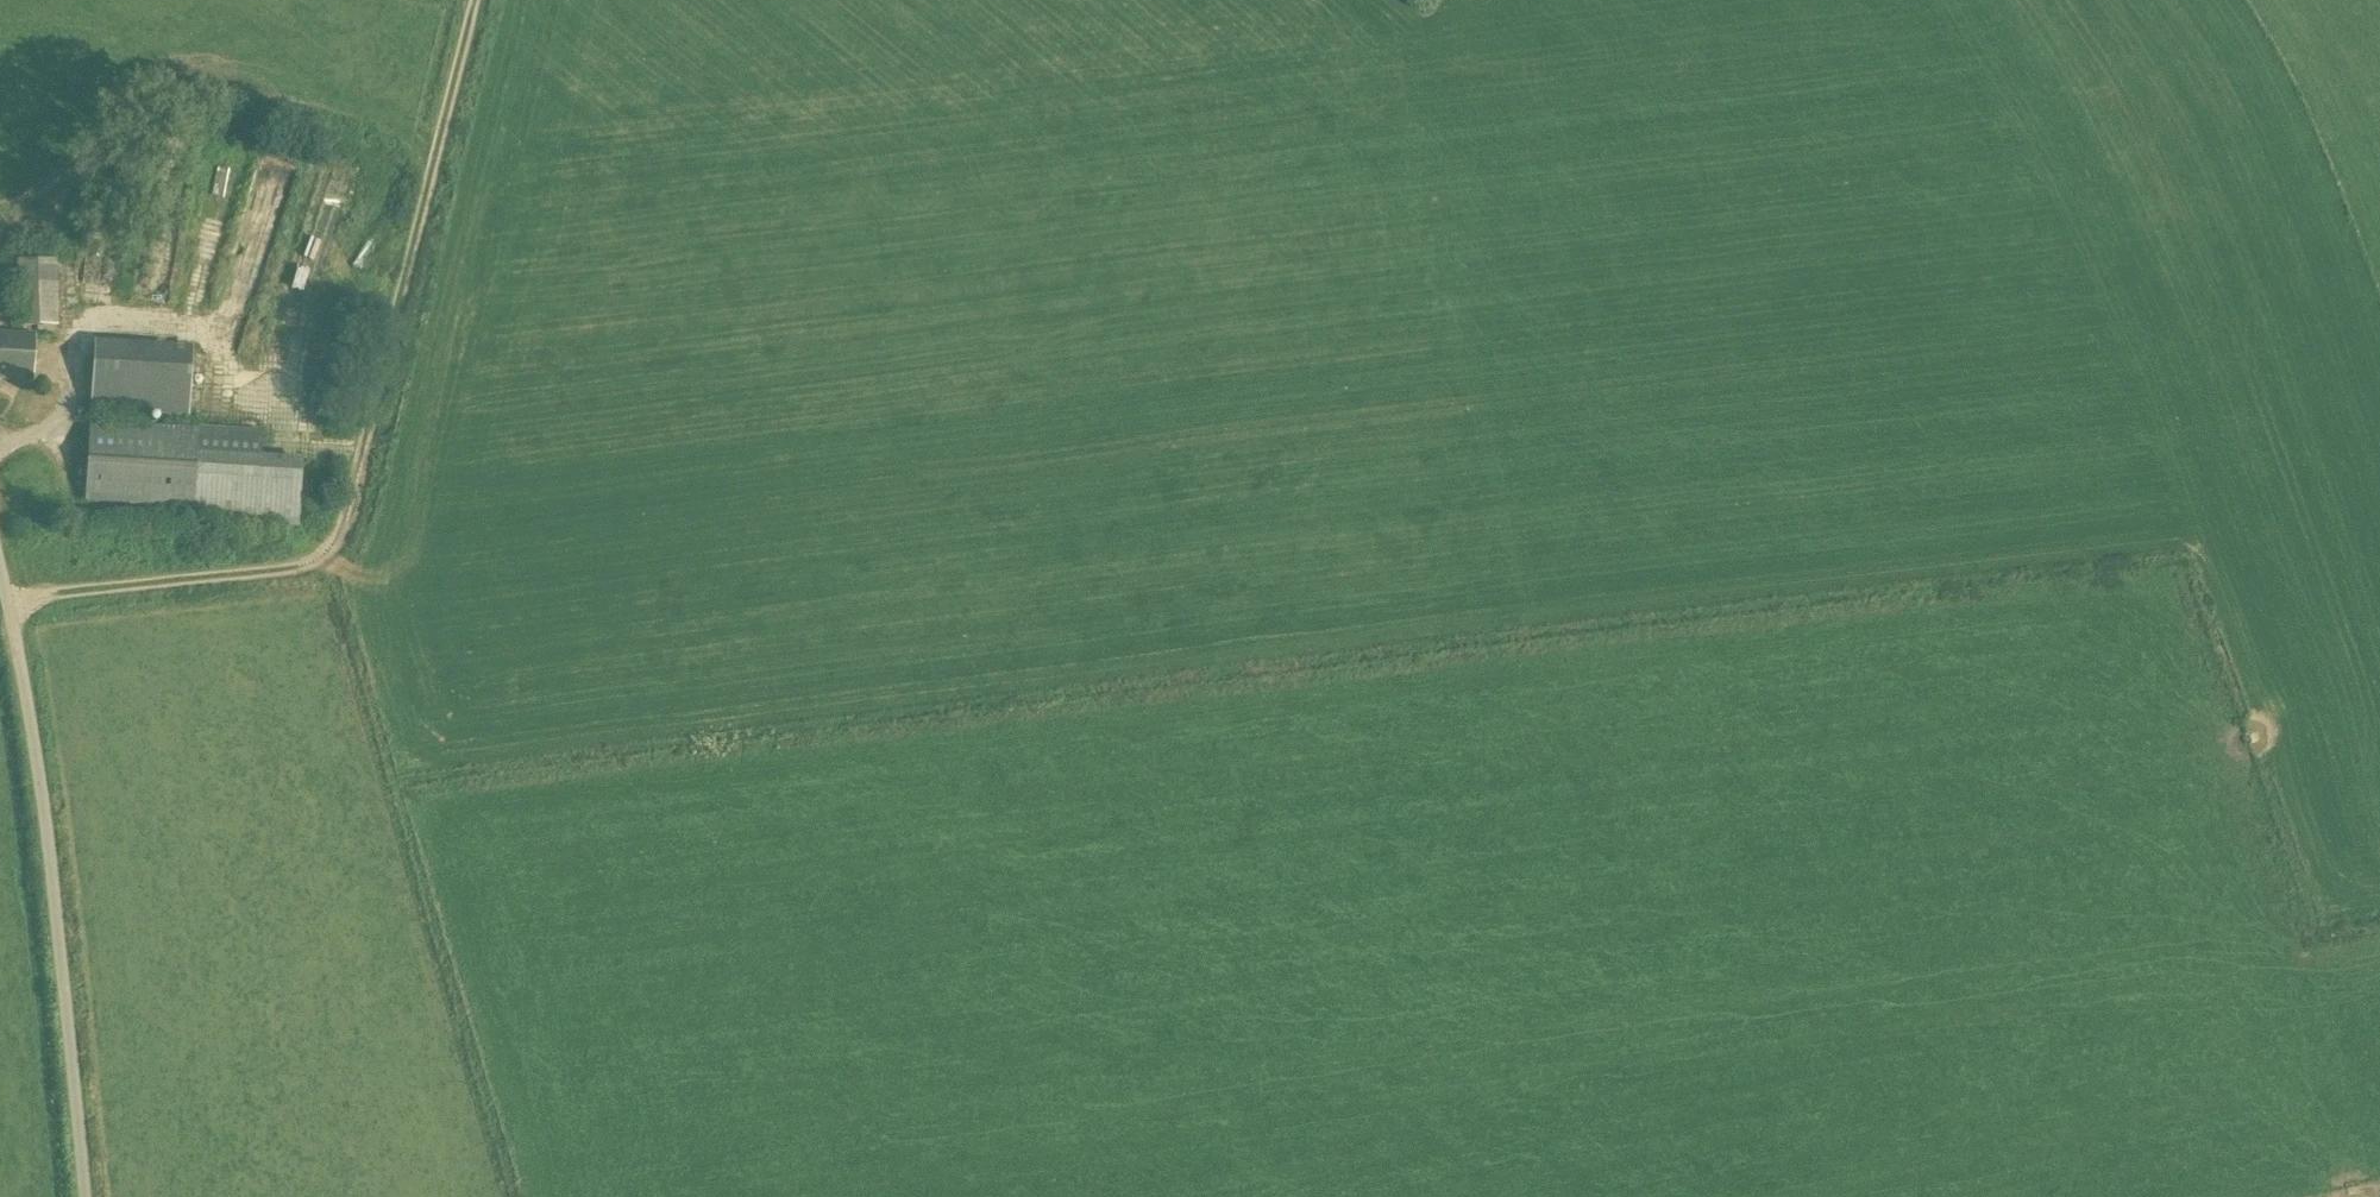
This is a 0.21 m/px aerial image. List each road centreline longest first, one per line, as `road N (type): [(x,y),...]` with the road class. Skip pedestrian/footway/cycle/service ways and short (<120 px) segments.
road 1 (track): [(474,0),(329,550),(278,571),(10,603)]
road 2 (unclassified): [(0,578),(38,771),(84,1196)]
road 3 (track): [(71,395),(71,262),(51,204)]

